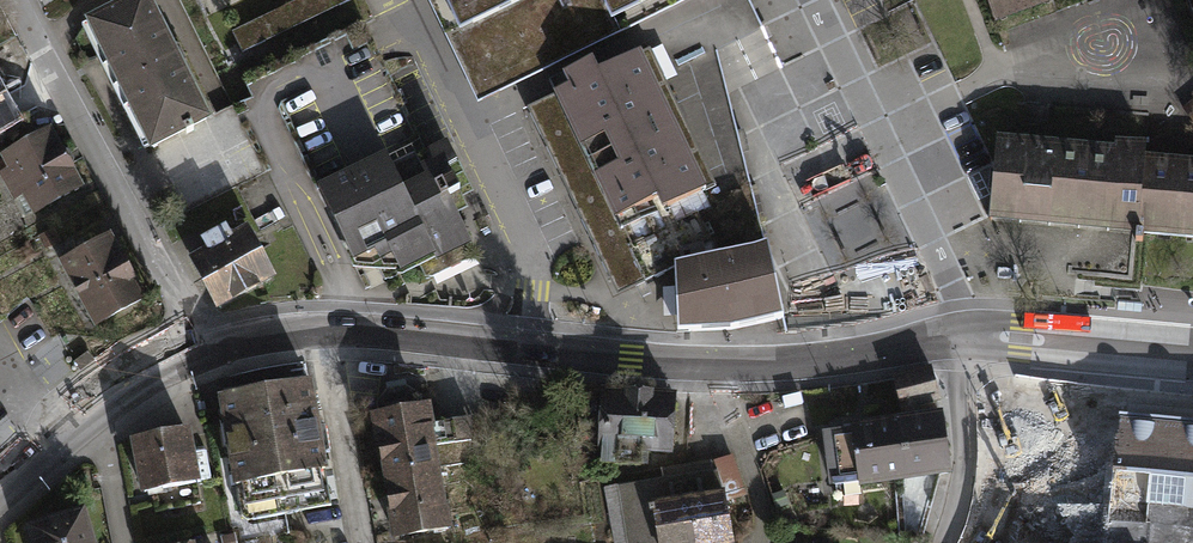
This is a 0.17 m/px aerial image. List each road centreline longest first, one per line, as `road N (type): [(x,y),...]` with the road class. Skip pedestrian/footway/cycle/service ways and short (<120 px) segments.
road 1 (secondary): [(203,351),(264,335),(356,329),(628,359),(787,365),(958,341)]
road 2 (residential): [(203,351),(16,0)]
road 3 (residential): [(813,0),(957,300),(958,341)]
road 4 (secondary): [(0,495),(94,415),(203,351)]
road 5 (secondary): [(958,341),(1192,355)]
road 6 (residential): [(958,341),(963,455),(943,542)]

